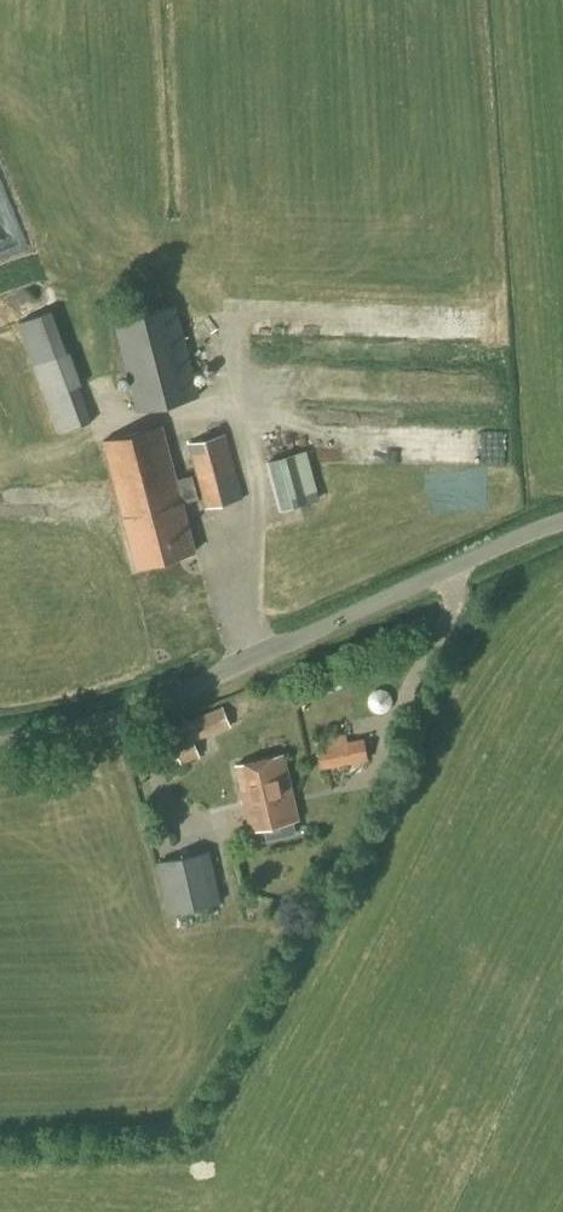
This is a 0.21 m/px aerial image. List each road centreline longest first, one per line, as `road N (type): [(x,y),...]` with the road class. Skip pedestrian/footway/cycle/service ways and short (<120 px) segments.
road 1 (unclassified): [(0,745),(95,727),(562,523)]

